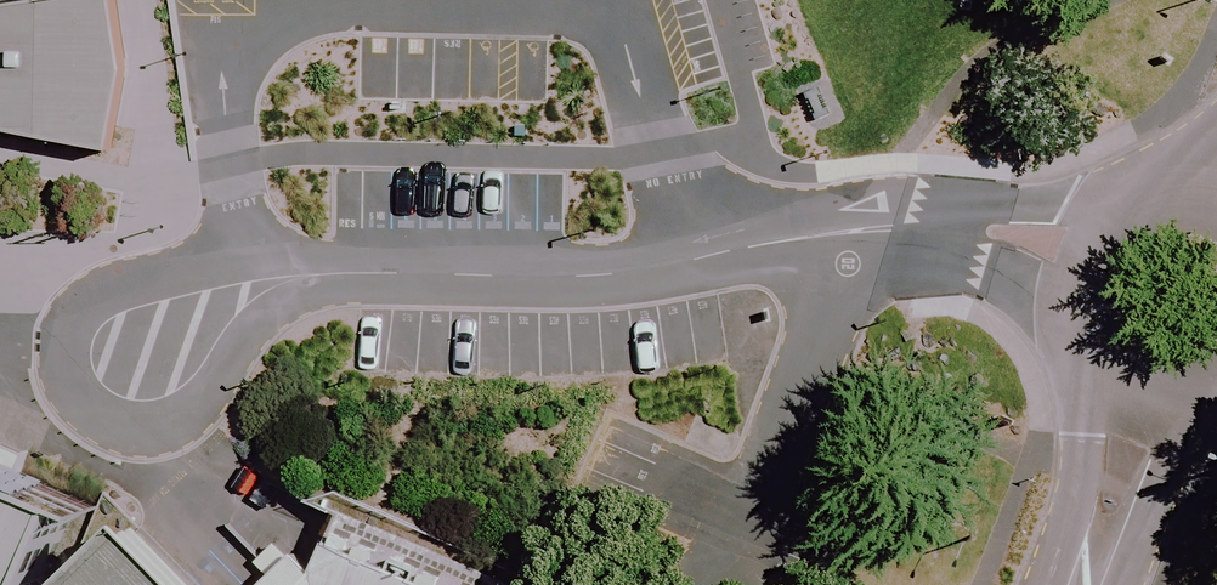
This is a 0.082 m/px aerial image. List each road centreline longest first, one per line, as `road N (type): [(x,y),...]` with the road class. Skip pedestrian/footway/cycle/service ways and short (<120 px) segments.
road 1 (tertiary): [(1150,403),(1105,383),(1073,346),(1061,298),(1071,250),(1108,204),(1135,190),(1165,184),(1216,194)]
road 2 (tertiary): [(1077,584),(1150,403)]

